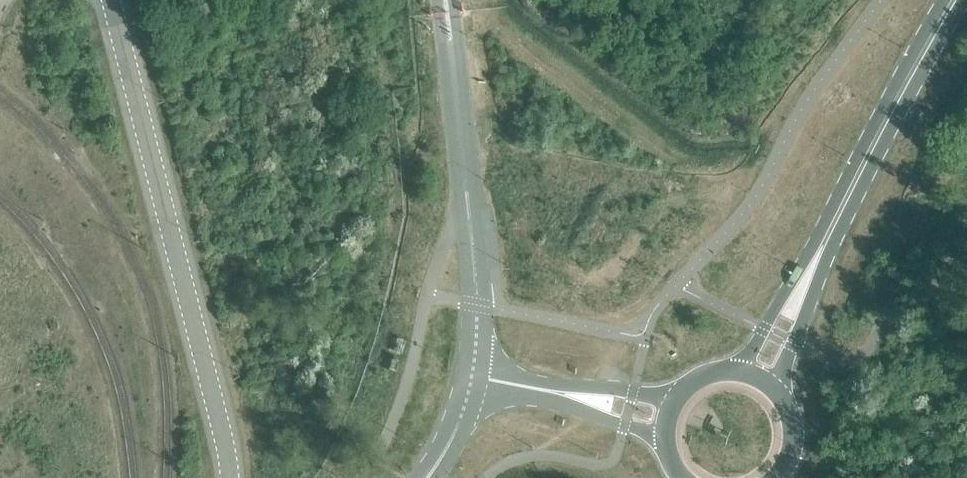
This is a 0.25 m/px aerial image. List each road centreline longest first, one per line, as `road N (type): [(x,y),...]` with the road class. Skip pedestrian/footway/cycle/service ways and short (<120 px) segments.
road 1 (primary): [(961,0),(757,379)]
road 2 (unclassified): [(472,376),(476,305),(450,18)]
road 3 (unclassified): [(667,418),(472,376)]

